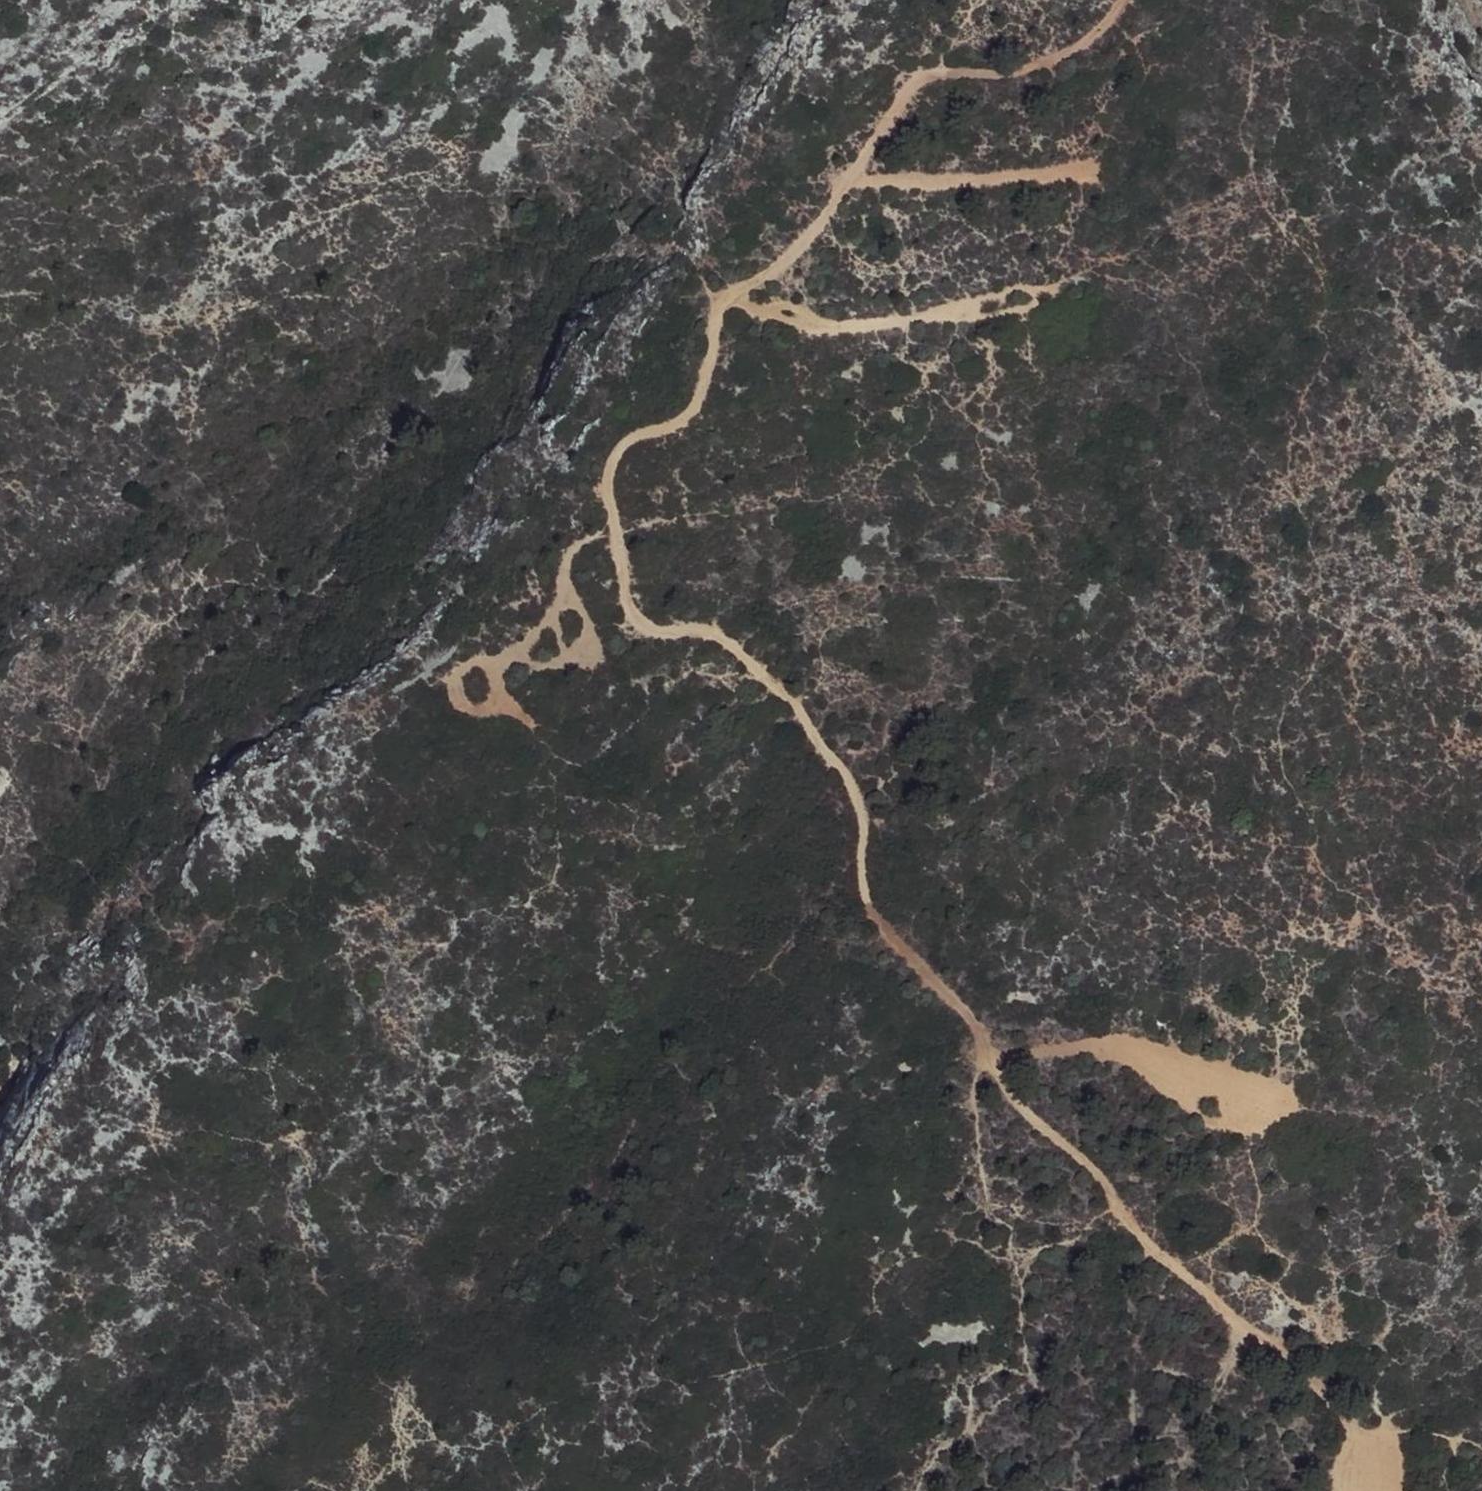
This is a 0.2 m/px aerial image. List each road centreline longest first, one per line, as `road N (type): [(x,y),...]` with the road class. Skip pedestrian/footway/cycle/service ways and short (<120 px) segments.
road 1 (track): [(1122,0),(1102,27),(1062,57),(1014,72),(908,85),(884,130),(793,249),(719,311),(698,400),(614,458),(604,505),(626,601),(645,619),(714,633),(756,658),(847,777),(865,821),(855,895),(884,935),(978,1020),(1025,1112),(1104,1175),(1140,1242),(1244,1316),(1338,1403),(1361,1449),(1370,1490)]

